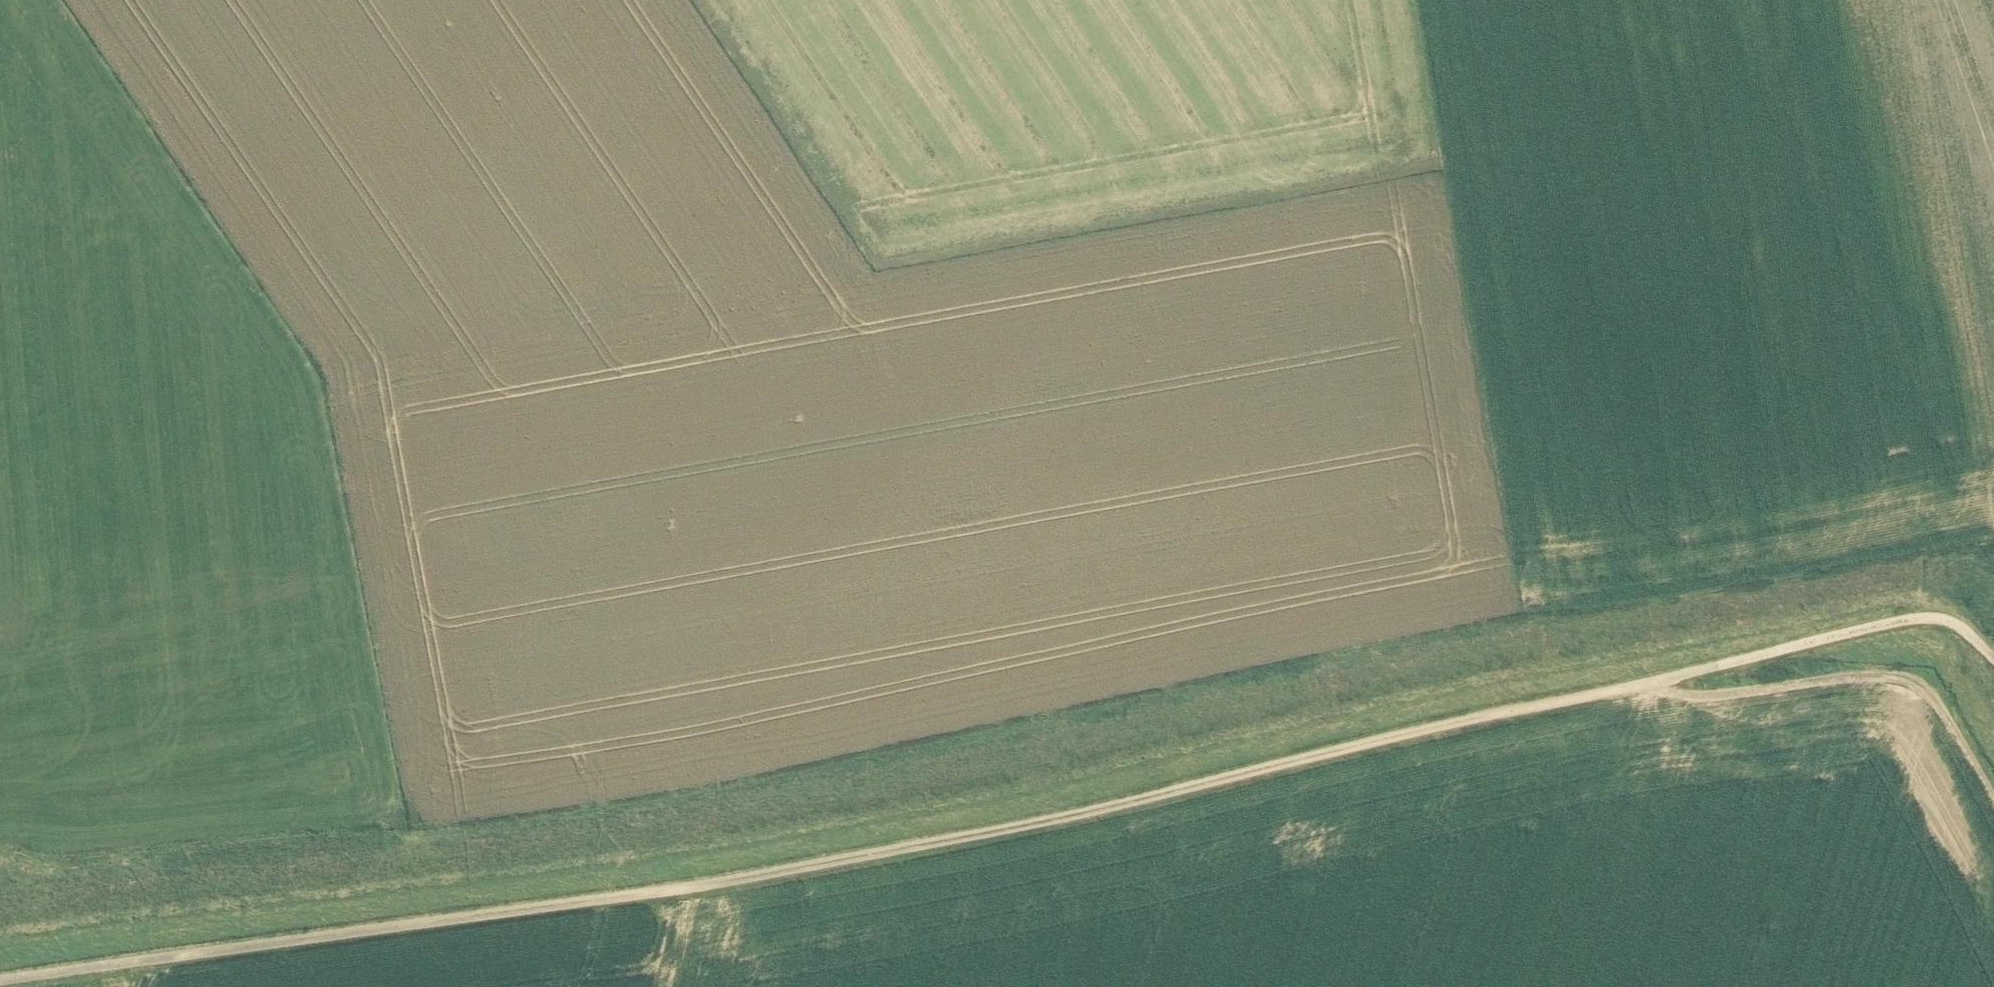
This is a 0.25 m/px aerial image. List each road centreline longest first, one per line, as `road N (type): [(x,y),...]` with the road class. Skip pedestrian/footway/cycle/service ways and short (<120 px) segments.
road 1 (track): [(1993,652),(1964,621),(1904,612),(1700,677),(1495,713),(1082,815),(700,886),(0,981)]

